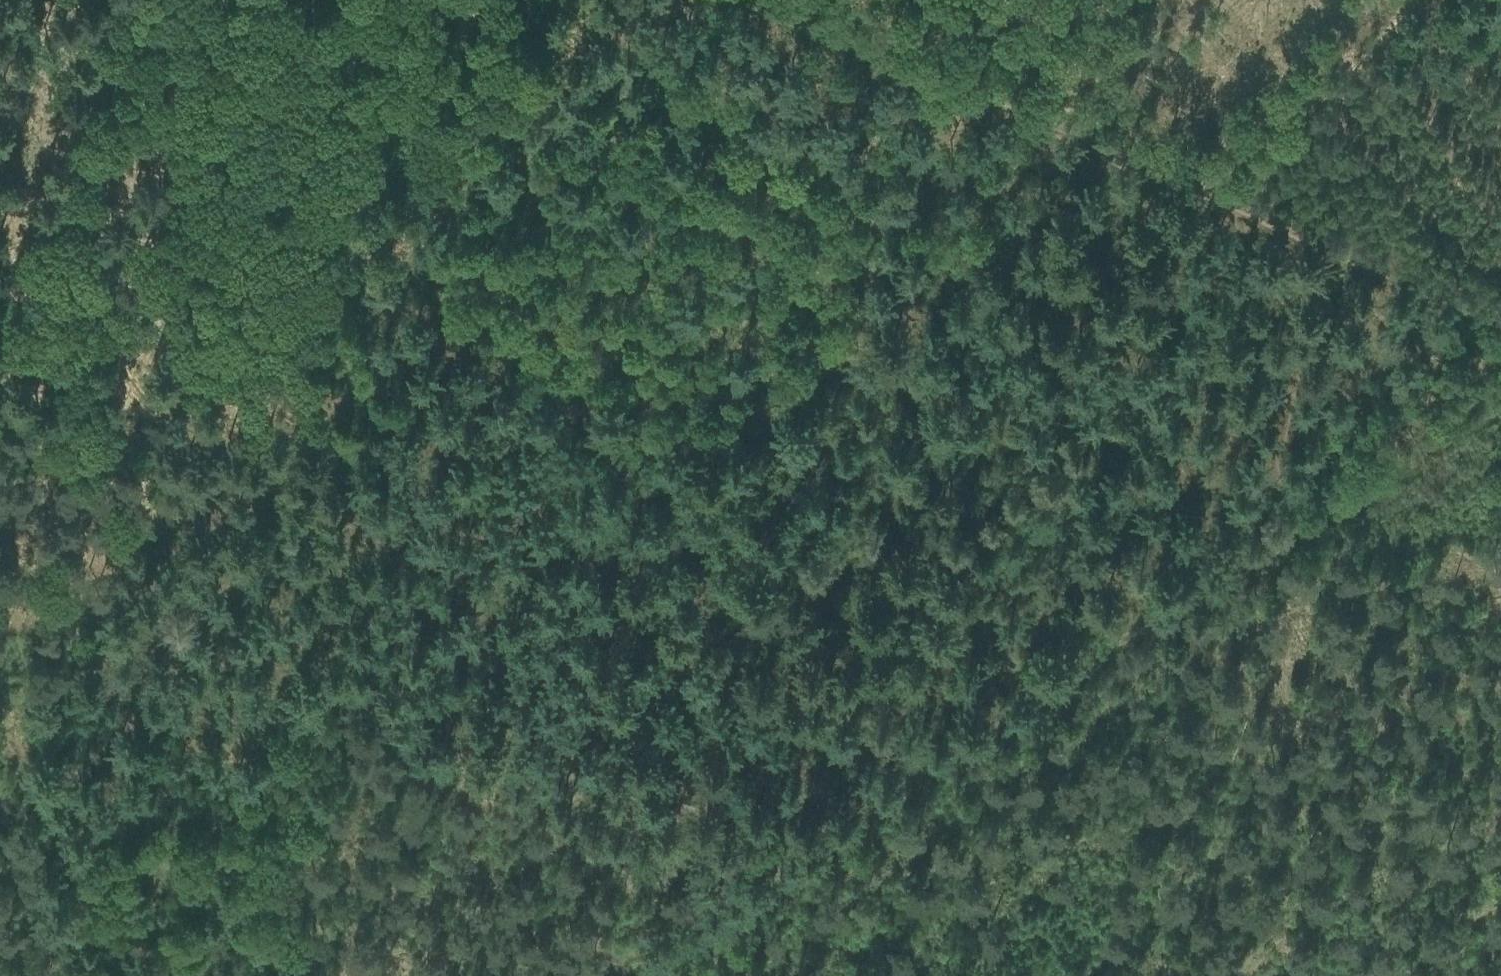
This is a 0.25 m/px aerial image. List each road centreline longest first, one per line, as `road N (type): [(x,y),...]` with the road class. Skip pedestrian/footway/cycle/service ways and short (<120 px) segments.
road 1 (track): [(1500,292),(822,0)]
road 2 (track): [(1405,975),(1500,903)]

